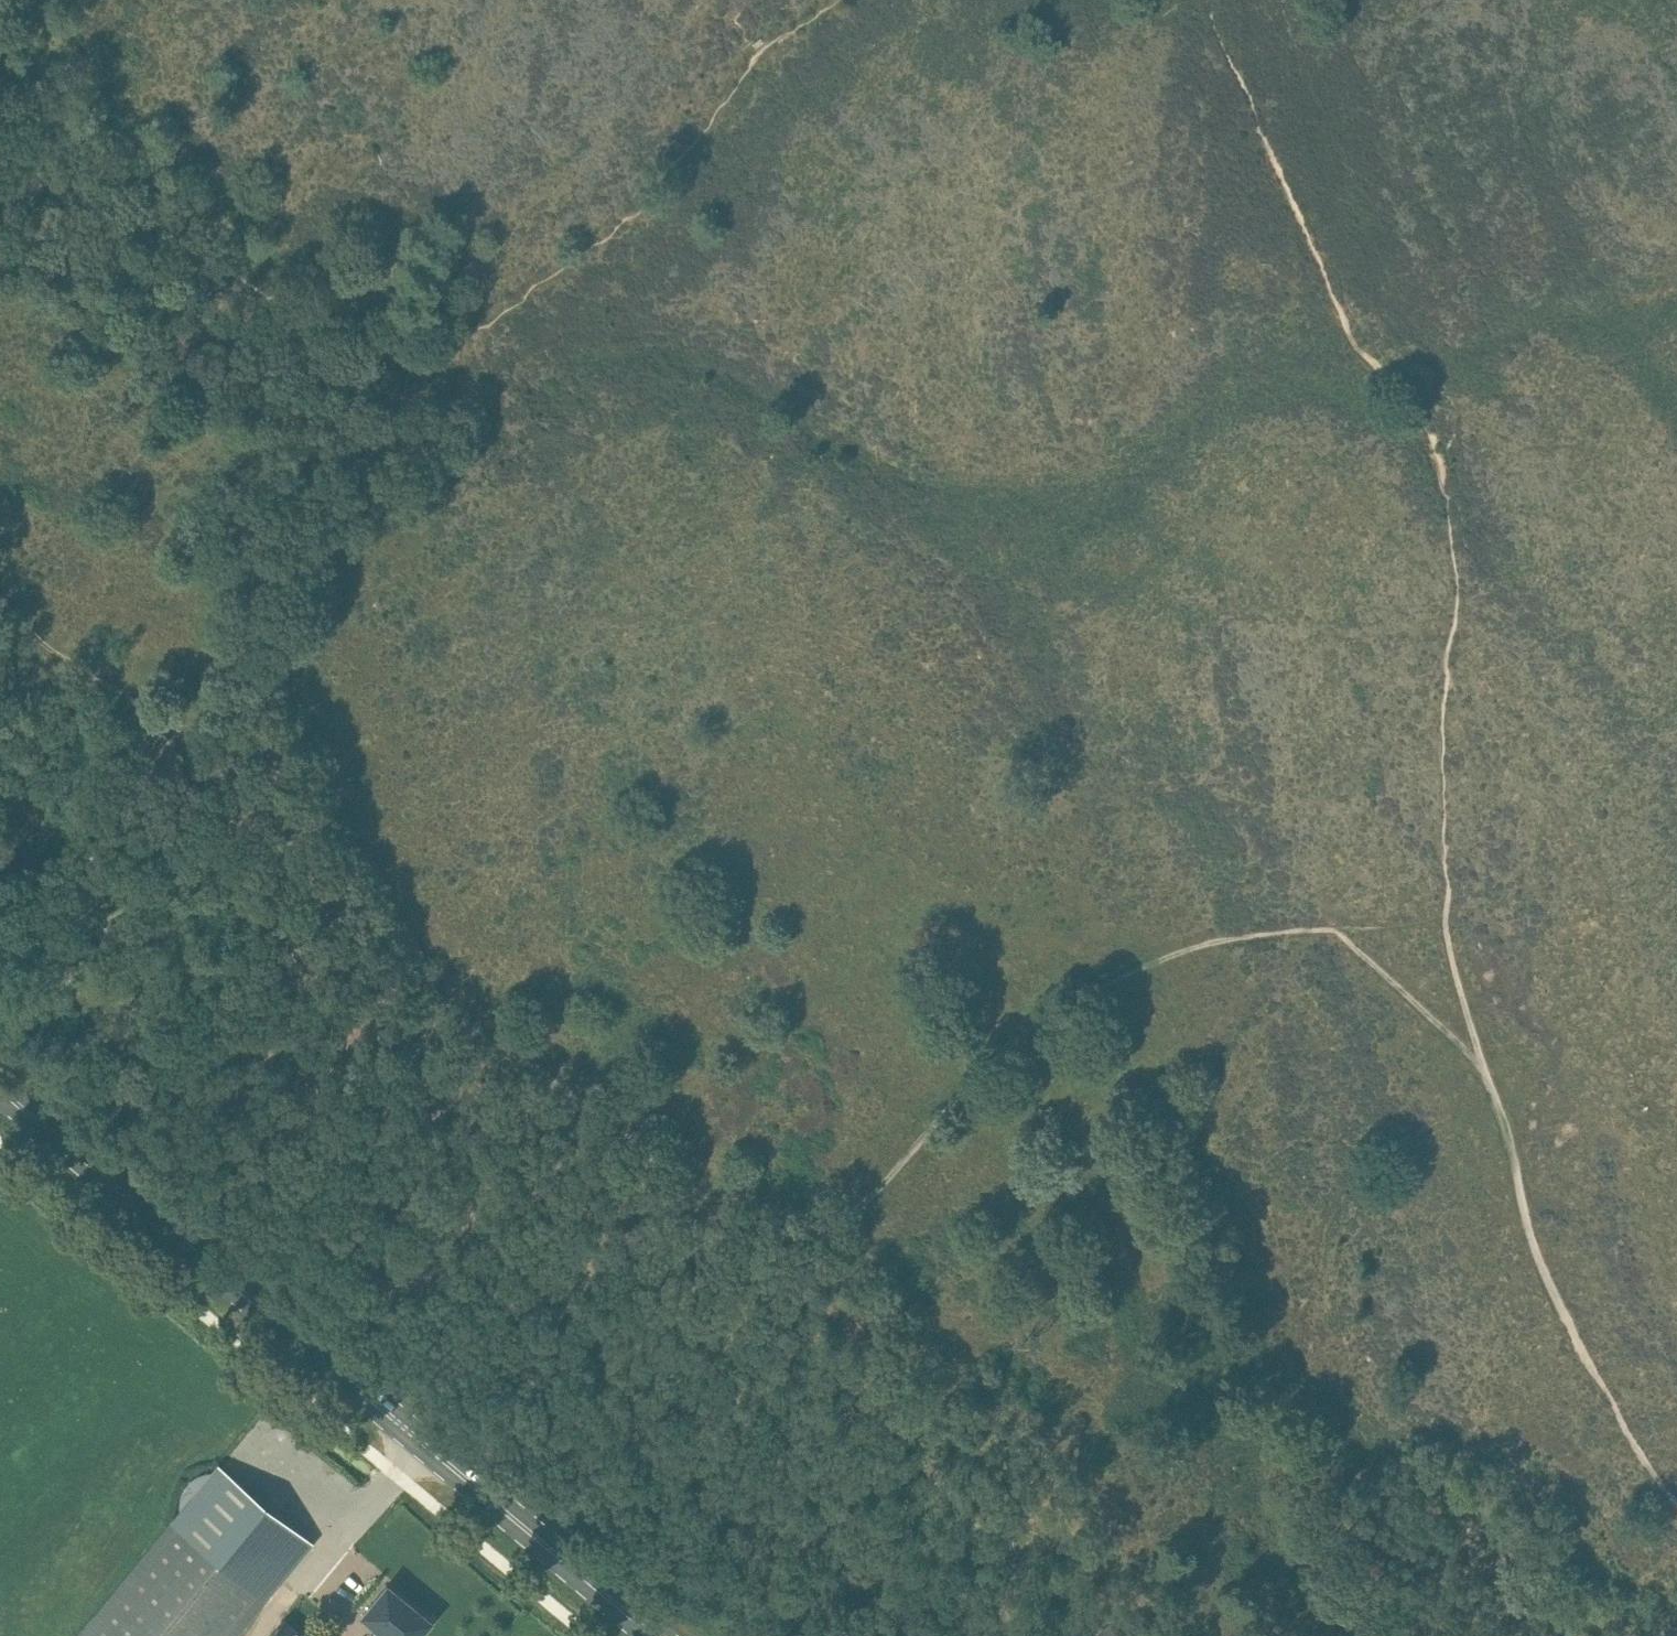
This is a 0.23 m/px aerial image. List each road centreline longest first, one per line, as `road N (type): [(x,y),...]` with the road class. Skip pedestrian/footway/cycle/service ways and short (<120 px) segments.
road 1 (primary): [(658,1635),(0,1086)]

